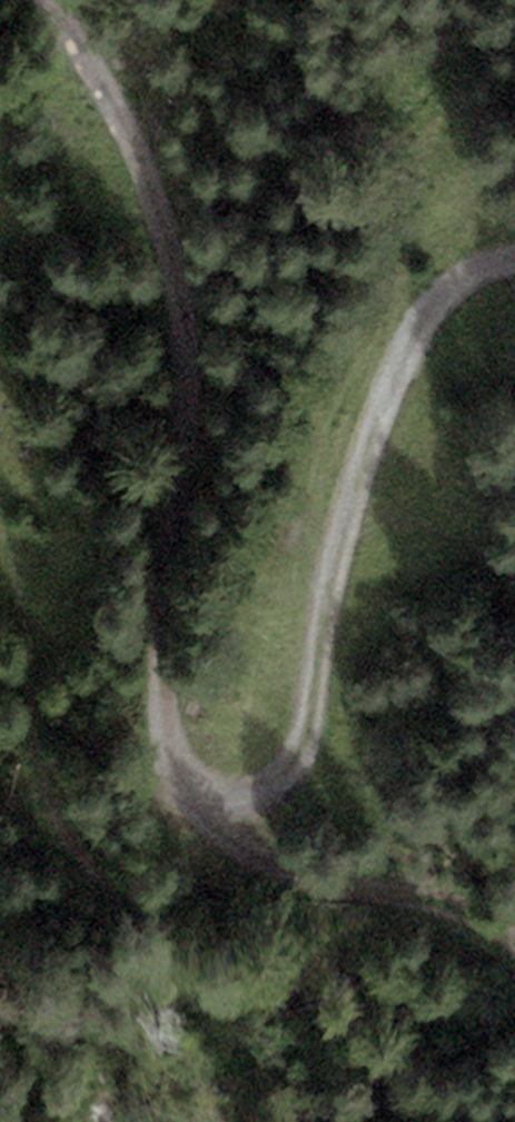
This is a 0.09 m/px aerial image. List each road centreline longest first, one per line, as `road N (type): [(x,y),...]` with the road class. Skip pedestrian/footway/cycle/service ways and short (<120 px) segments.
road 1 (track): [(514,941),(442,910),(321,894),(252,874),(186,784),(164,708),(188,353),(130,120),(57,0)]
road 2 (track): [(186,784),(242,792),(283,775),(312,710),(345,528),(415,320),(479,267),(514,256)]

